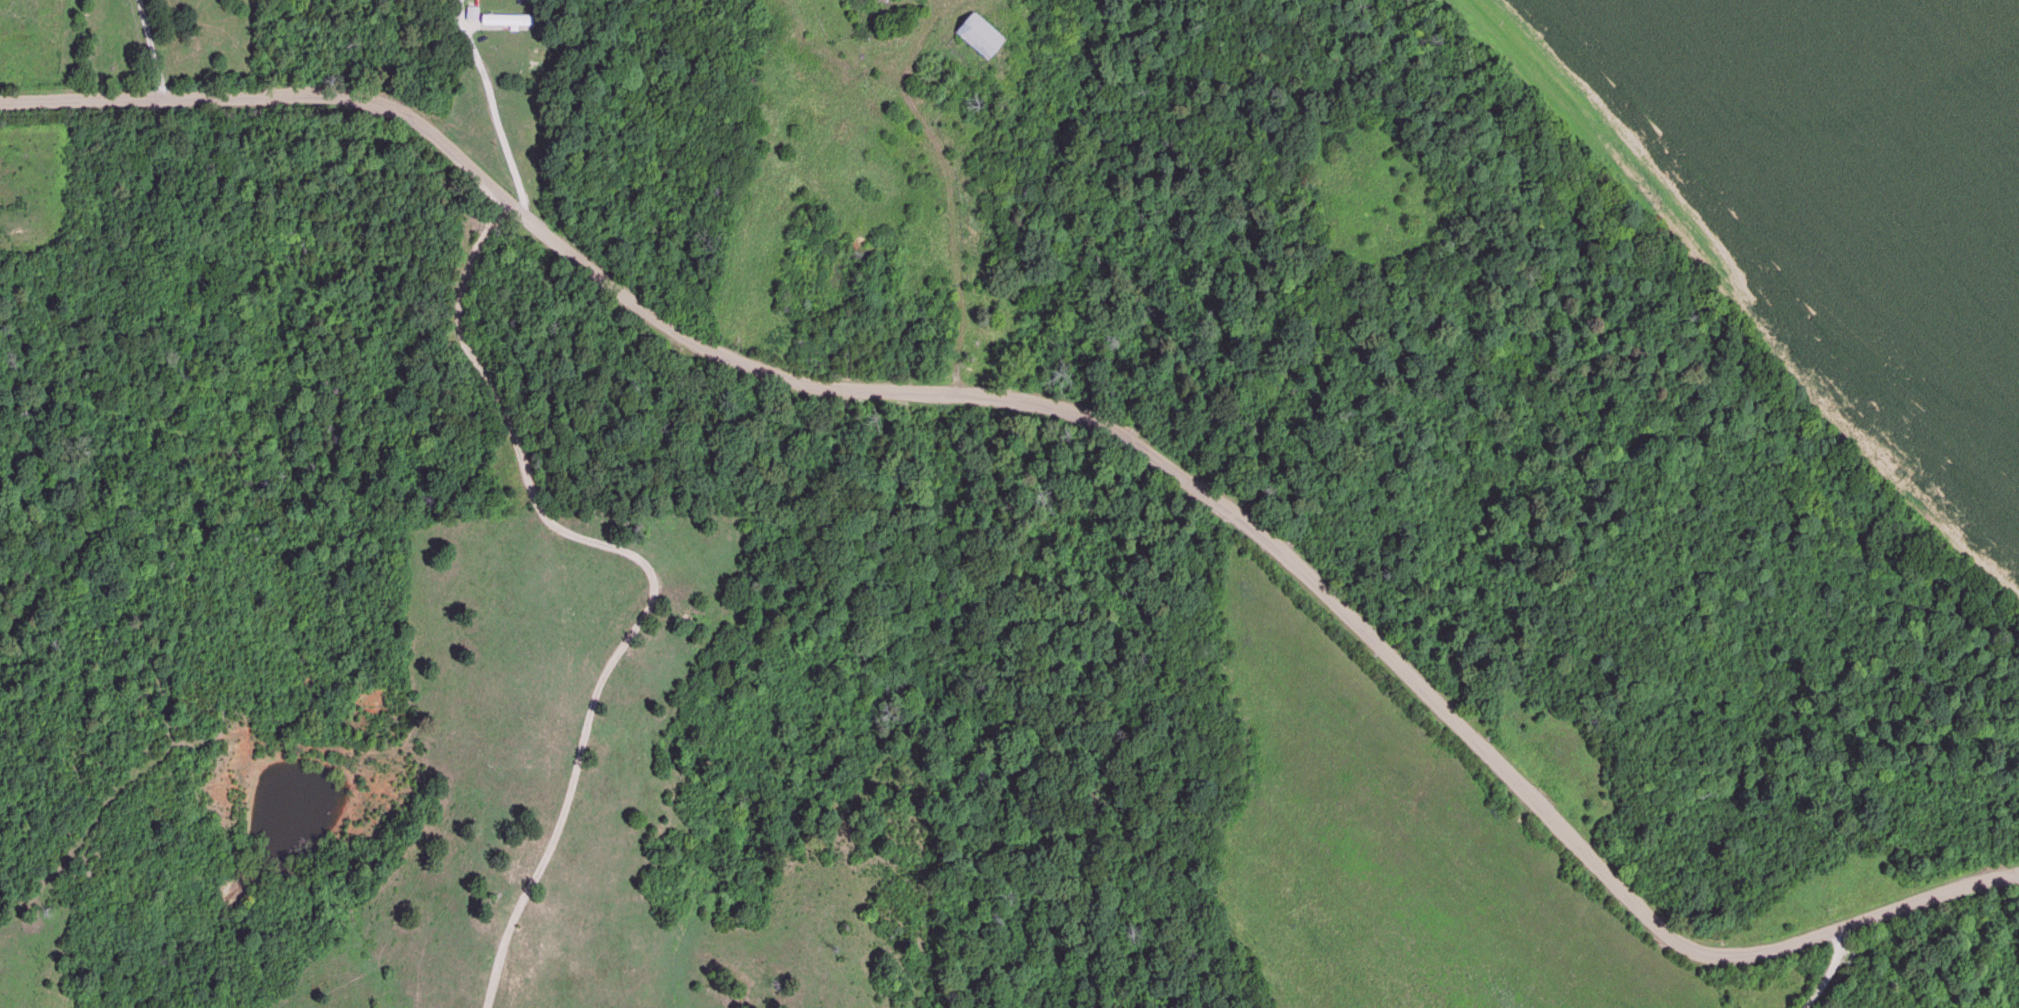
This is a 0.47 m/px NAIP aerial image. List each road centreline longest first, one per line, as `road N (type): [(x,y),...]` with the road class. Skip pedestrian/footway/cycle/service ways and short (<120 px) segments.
road 1 (residential): [(2018,875),(1958,886),(1776,950),(1726,956),(1691,949),(1315,581),(1142,443),(1094,415),(1000,396),(804,379),(672,329),(534,220),(419,113),(364,90),(0,101)]

